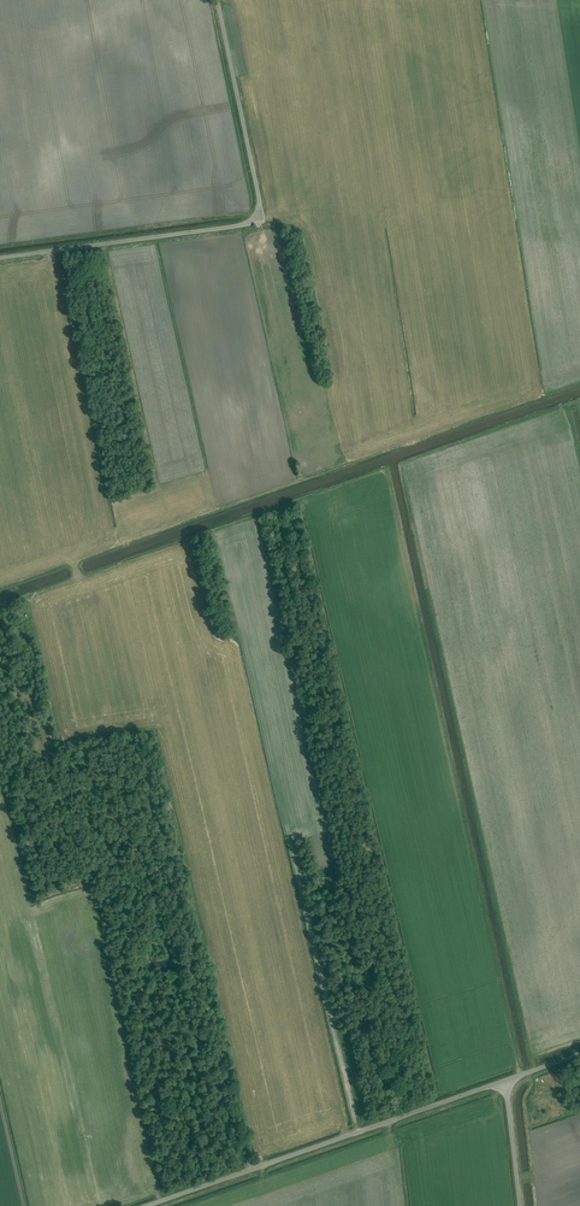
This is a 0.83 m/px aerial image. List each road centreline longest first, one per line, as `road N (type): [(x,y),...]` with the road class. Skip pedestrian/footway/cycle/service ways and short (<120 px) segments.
road 1 (unclassified): [(0,258),(244,225),(258,216),(217,0)]
road 2 (unclassified): [(150,1205),(506,1081)]
road 3 (unclassified): [(519,1205),(506,1081)]

